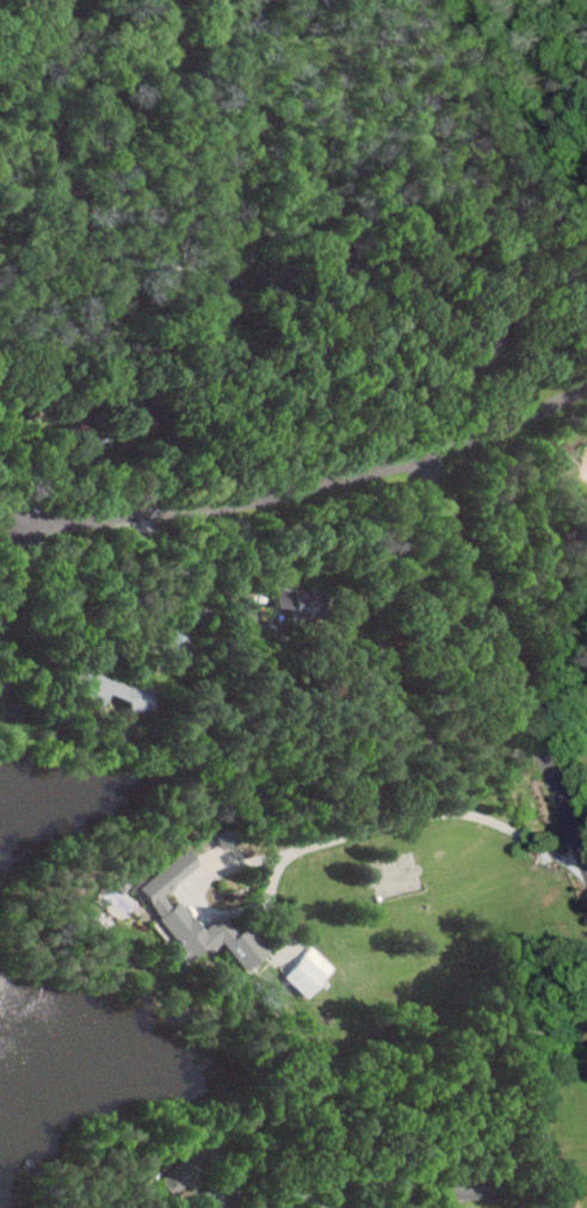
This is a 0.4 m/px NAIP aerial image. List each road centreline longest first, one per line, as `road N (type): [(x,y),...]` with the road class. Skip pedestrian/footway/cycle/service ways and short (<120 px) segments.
road 1 (residential): [(17,517),(67,526),(242,506),(342,485),(586,389)]
road 2 (residential): [(586,872),(421,457)]

